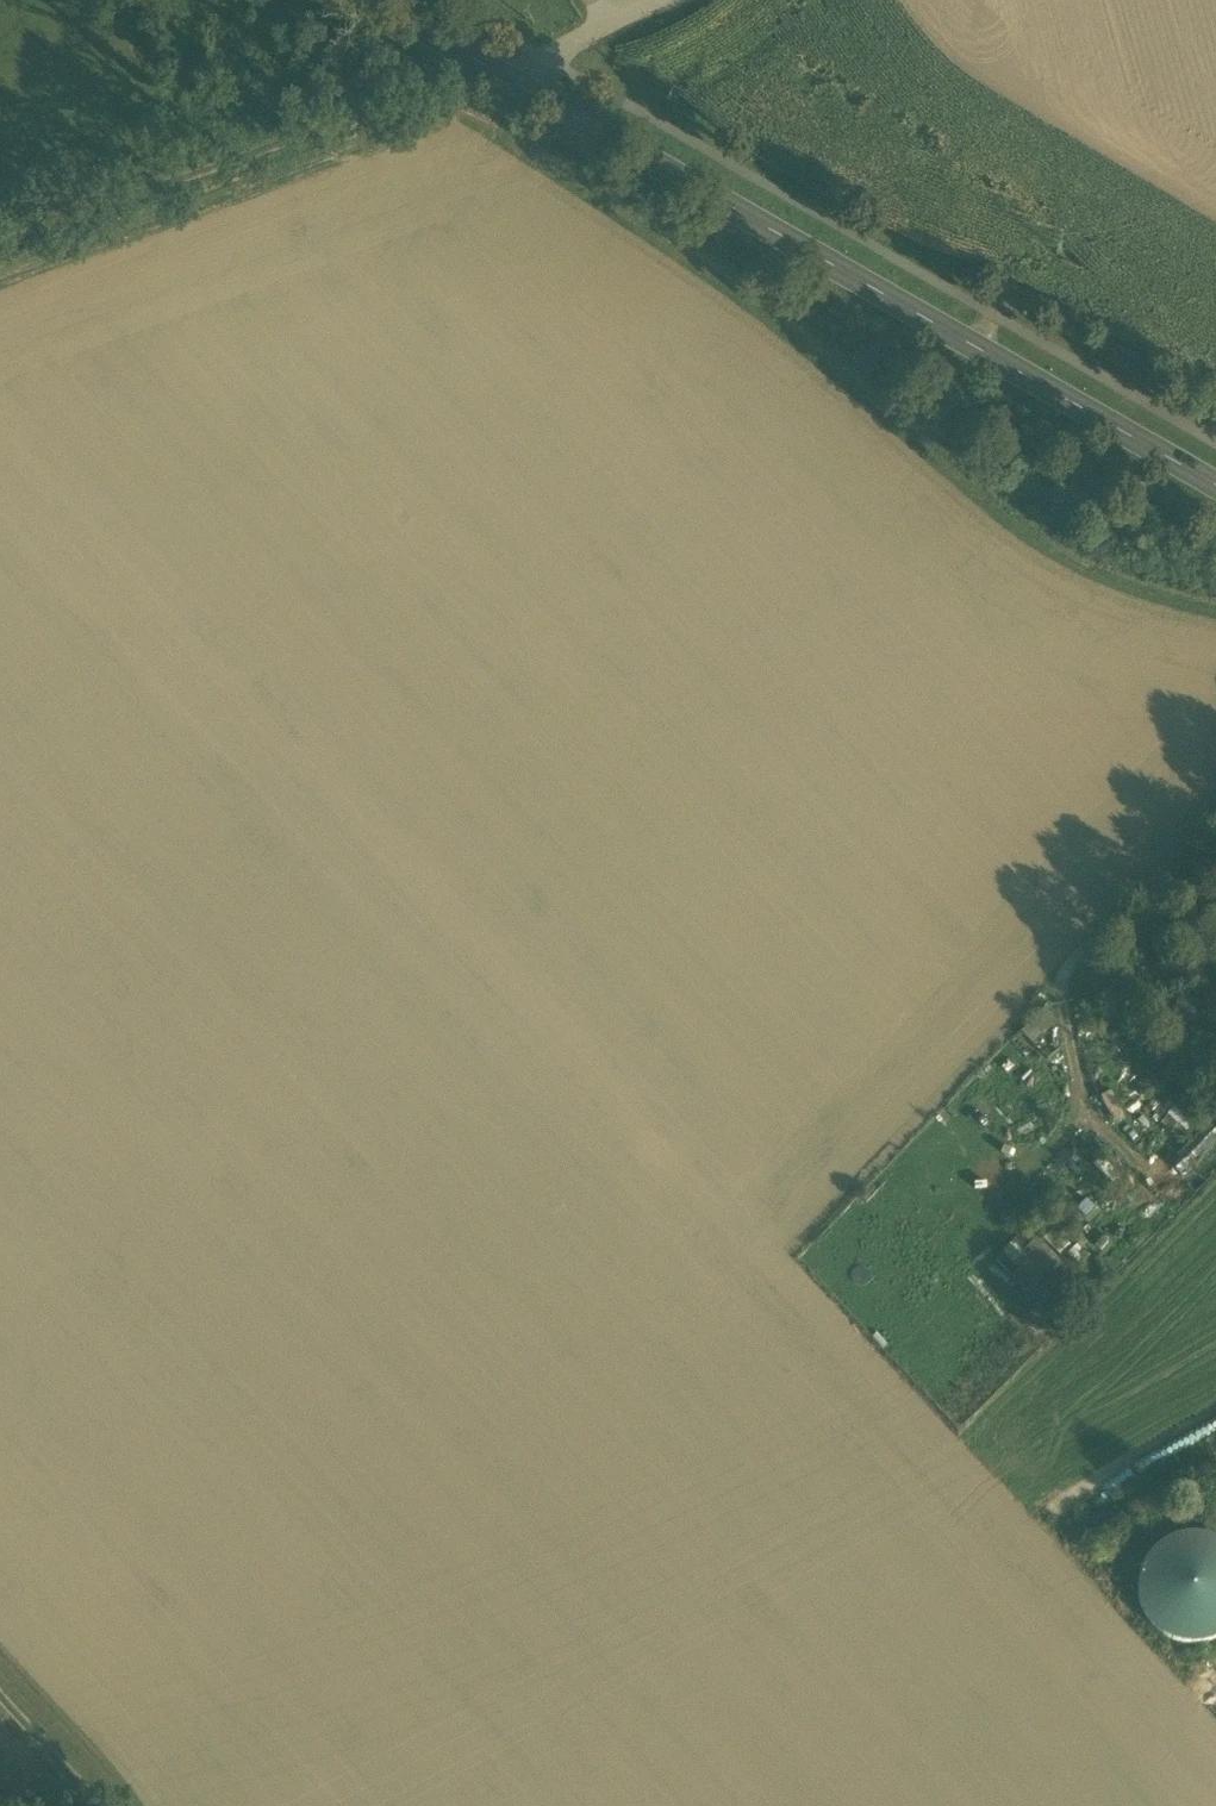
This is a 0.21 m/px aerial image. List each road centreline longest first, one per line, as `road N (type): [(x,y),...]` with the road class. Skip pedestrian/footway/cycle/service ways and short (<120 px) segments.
road 1 (secondary): [(1215,484),(379,0)]
road 2 (track): [(470,53),(314,137),(0,236)]
road 3 (track): [(1215,820),(1071,968)]
road 4 (track): [(96,1805),(0,1700)]
road 5 (track): [(546,61),(664,0)]

